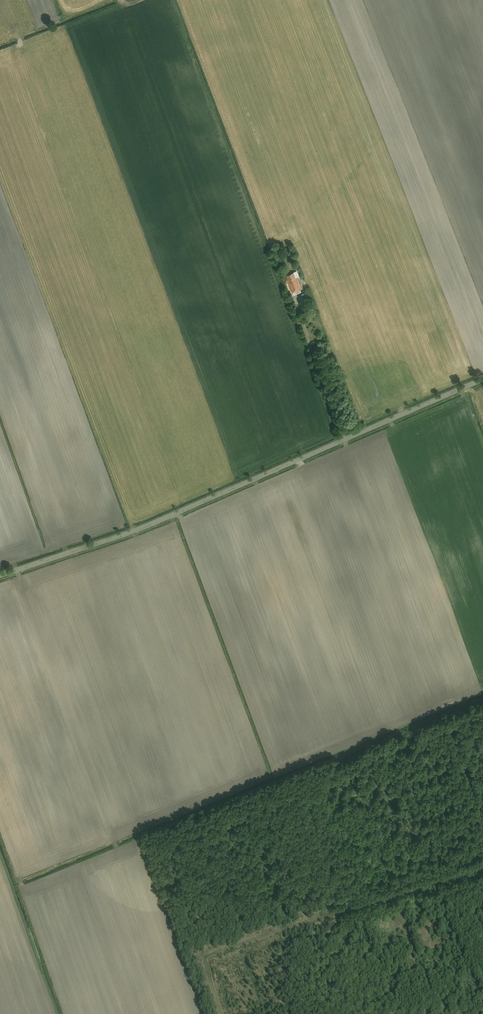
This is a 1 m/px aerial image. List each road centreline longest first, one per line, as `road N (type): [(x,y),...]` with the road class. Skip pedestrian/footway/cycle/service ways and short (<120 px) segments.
road 1 (tertiary): [(0,575),(136,530),(482,378)]

